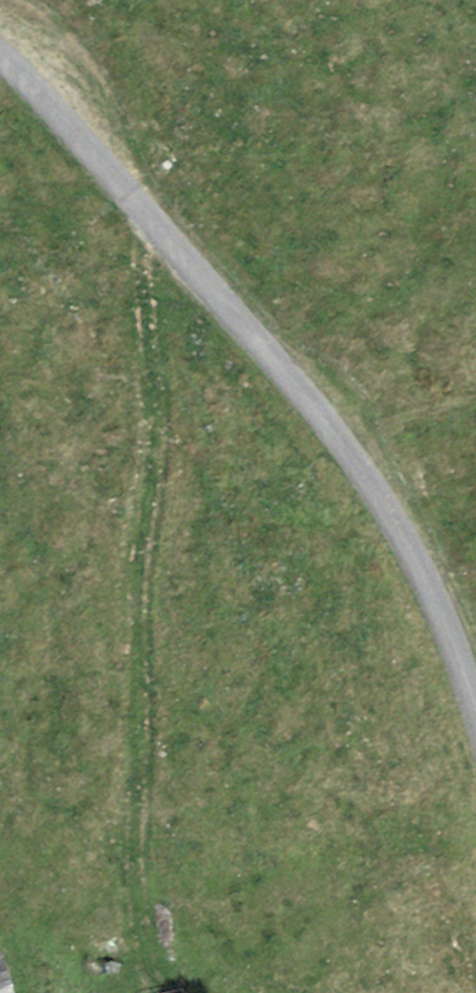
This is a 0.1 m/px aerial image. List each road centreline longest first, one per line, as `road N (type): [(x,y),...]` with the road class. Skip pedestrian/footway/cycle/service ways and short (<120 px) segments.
road 1 (unclassified): [(475,716),(408,547),(314,406),(0,57)]
road 2 (track): [(152,224),(165,447),(136,717),(141,967)]

